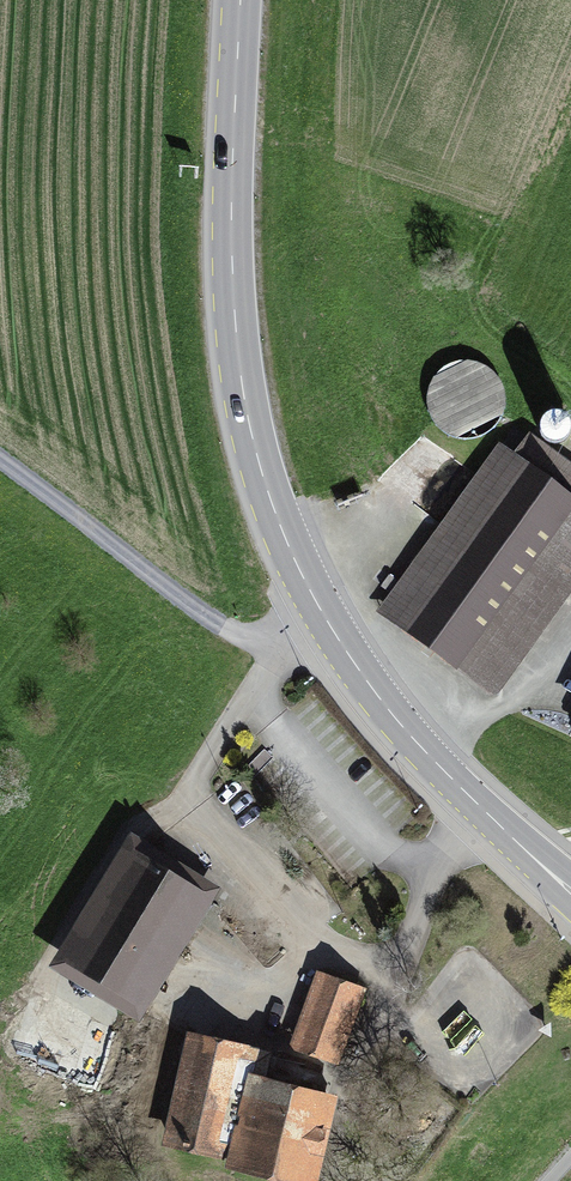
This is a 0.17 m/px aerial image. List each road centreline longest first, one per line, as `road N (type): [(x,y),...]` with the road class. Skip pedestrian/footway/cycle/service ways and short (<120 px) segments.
road 1 (secondary): [(521,848),(415,740),(332,634),(262,489),(231,250),(240,0)]
road 2 (track): [(0,464),(247,645),(285,657),(324,618)]

